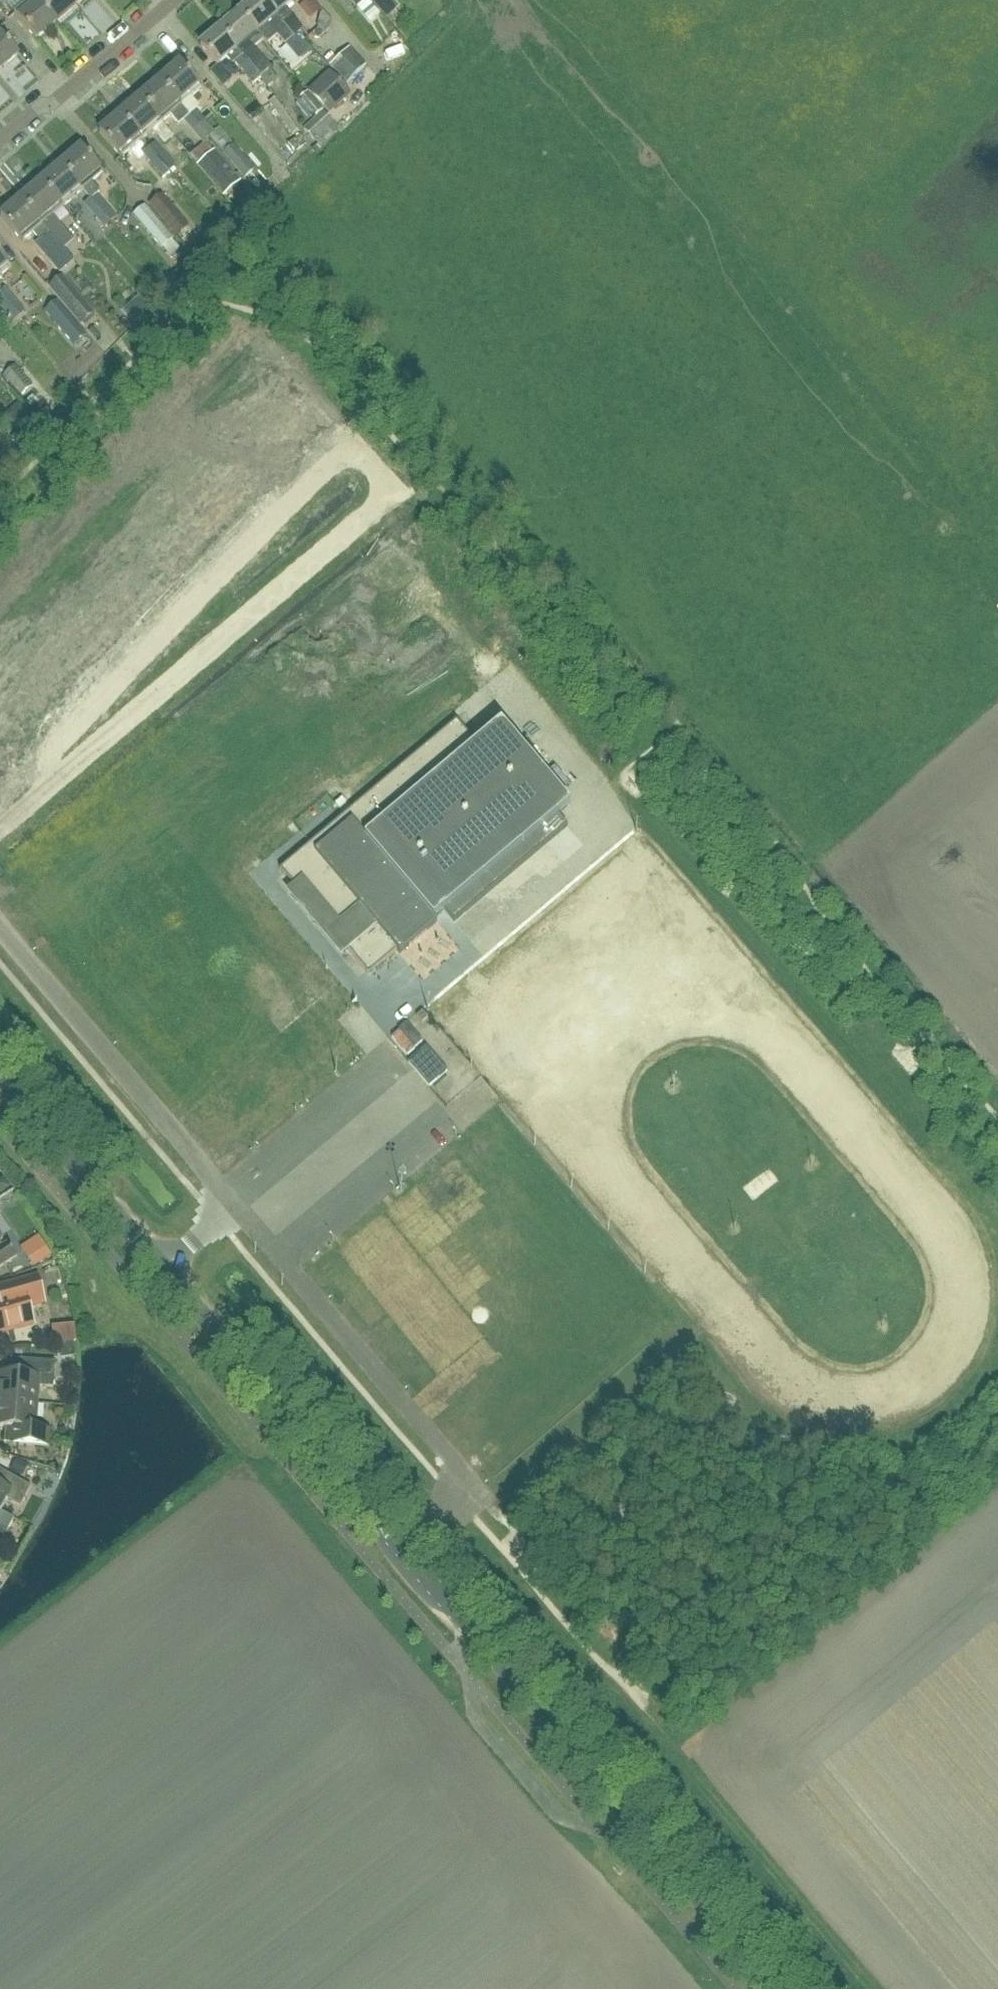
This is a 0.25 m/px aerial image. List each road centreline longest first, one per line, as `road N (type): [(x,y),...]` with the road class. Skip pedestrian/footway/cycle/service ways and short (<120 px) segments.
road 1 (residential): [(405,1550),(474,1486),(0,928)]
road 2 (tertiary): [(405,1550),(0,1079)]
road 3 (tertiary): [(781,1988),(405,1550)]
road 4 (residential): [(0,149),(173,0)]

